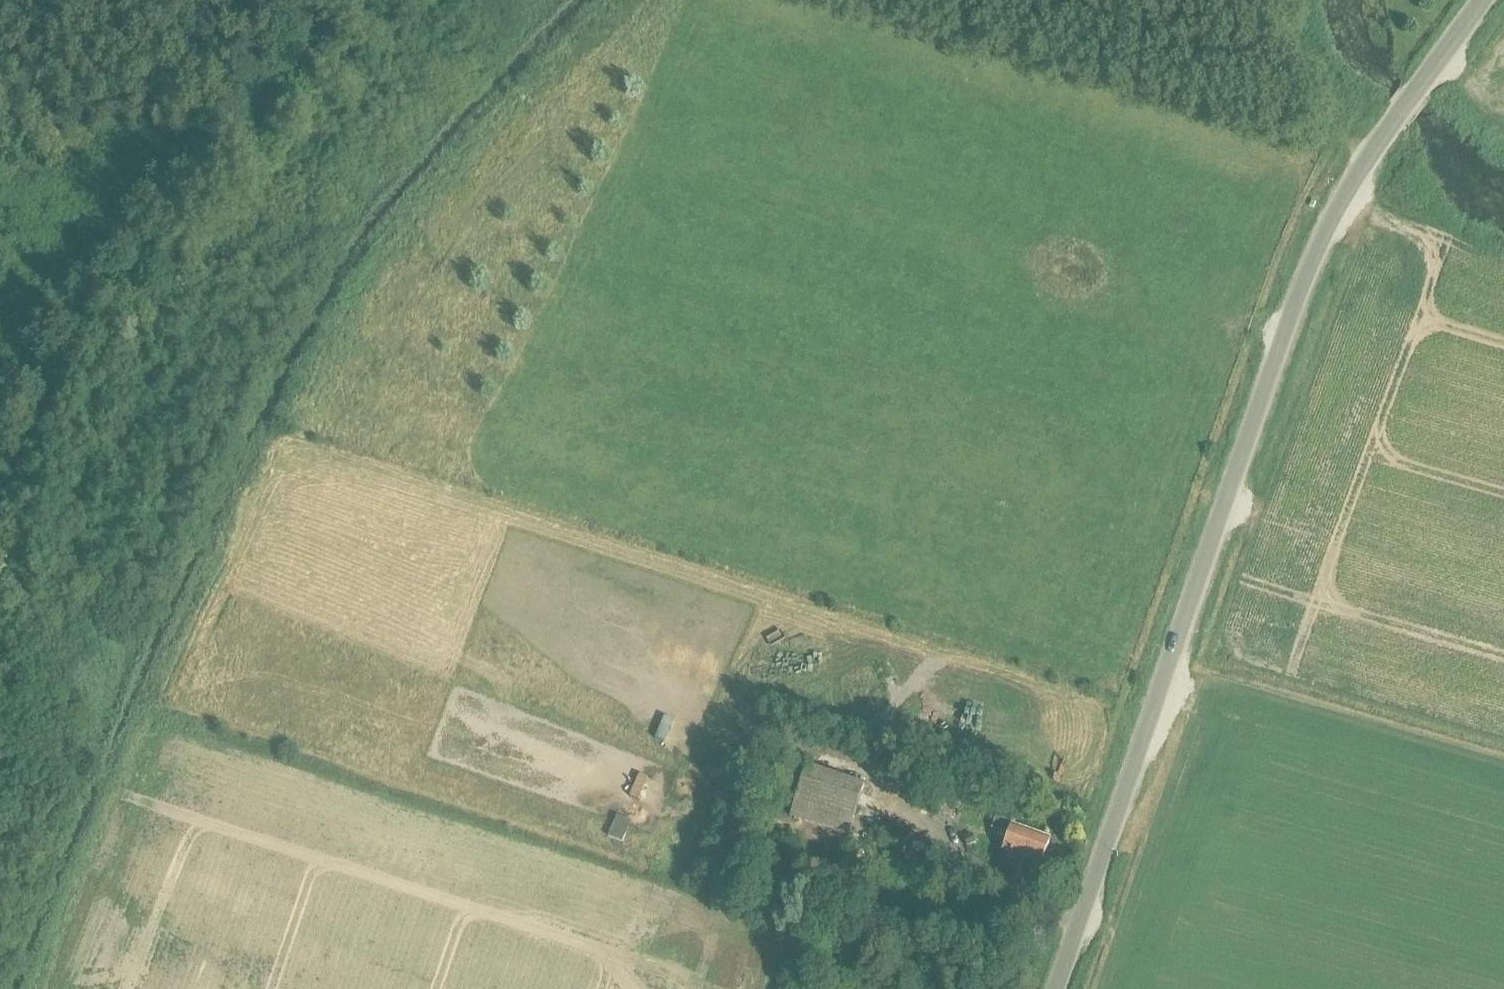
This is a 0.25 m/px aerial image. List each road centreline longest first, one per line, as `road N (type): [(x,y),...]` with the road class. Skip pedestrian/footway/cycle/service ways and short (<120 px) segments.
road 1 (unclassified): [(1046,988),(1289,286),(1318,224),(1484,0)]
road 2 (track): [(307,0),(227,130),(105,260),(0,473)]

